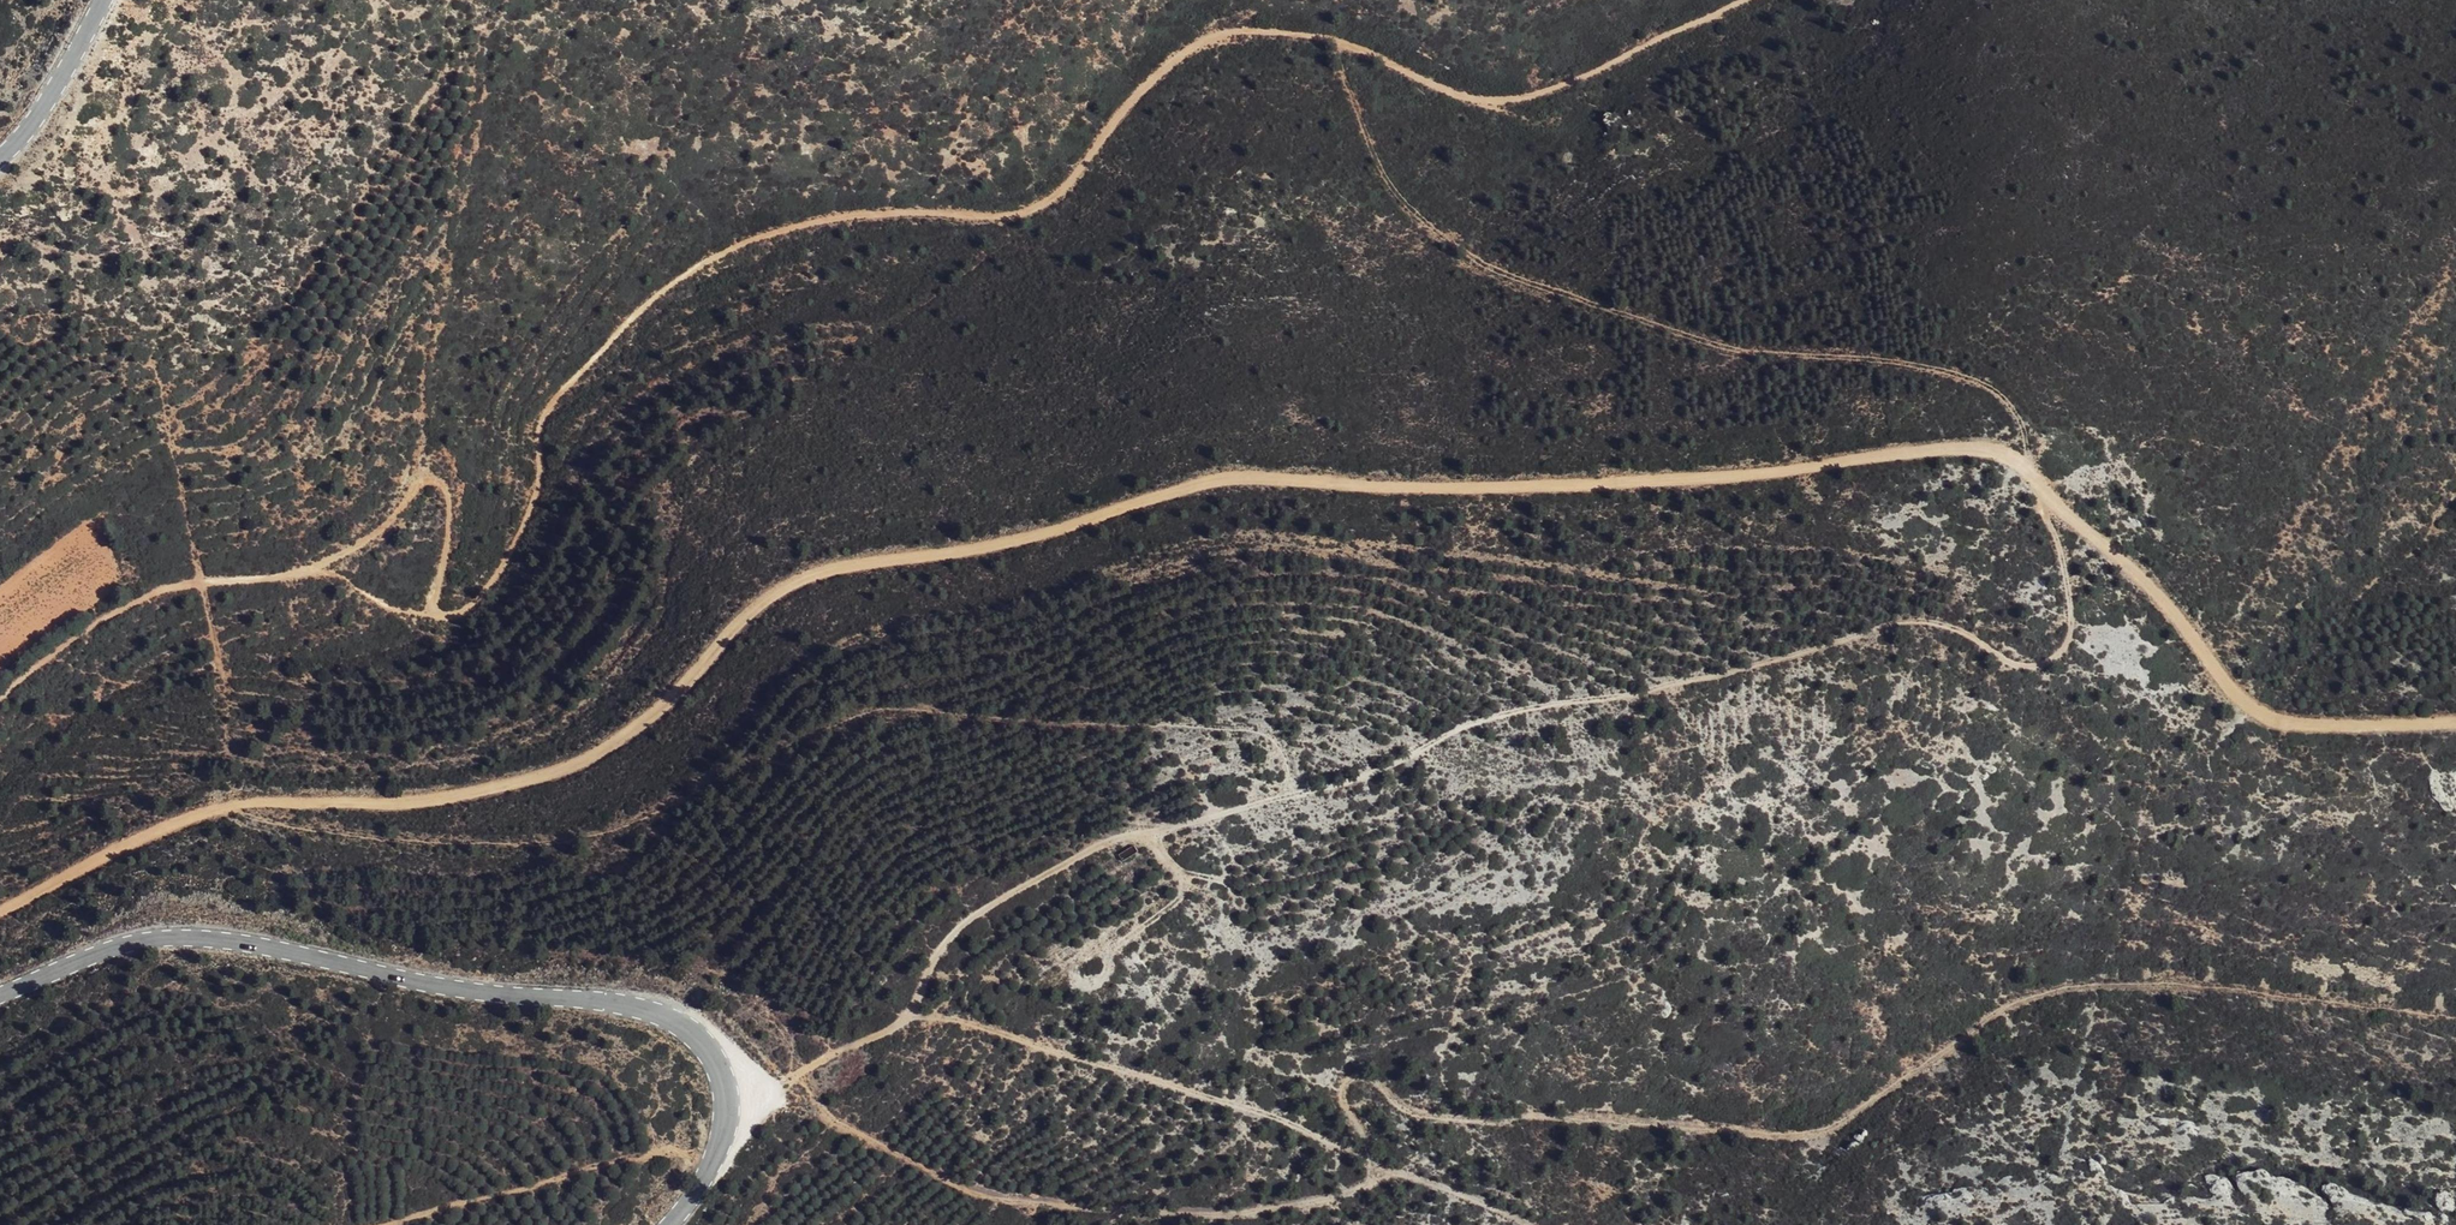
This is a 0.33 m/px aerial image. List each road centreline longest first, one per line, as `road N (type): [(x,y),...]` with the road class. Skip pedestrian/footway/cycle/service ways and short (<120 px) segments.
road 1 (track): [(2455,726),(2270,719),(2237,699),(2155,594),(2031,477),(2008,458),(1971,448),(1729,479),(1447,489),(1235,478),(951,556),(811,577),(773,594),(647,719),(579,765),(475,793),(392,805),(232,807),(129,842),(0,912)]
road 2 (track): [(1336,41),(1393,186),(1445,236),(1528,284),(1747,354),(1882,360),(1992,385),(2022,421),(2031,477),(2056,539),(2069,637),(2041,663),(2014,667),(1939,621),(1892,623),(1663,687),(1496,716),(1363,779),(1116,839),(972,914),(935,954),(906,1020),(780,1083),(724,1092)]
road 3 (track): [(0,699),(68,642),(138,599),(180,585),(314,568),(358,546),(421,482),(446,491),(449,511),(435,611),(464,611),(500,569),(535,497),(538,437),(550,406),(654,298),(743,243),(799,224),(850,214),(1026,212),(1070,181),(1133,96),(1213,36),(1247,29),(1336,41),(1488,103),(1563,85),(1741,0)]
road 4 (track): [(792,1075),(824,1112),(974,1193),(1235,1215),(1335,1196),(1369,1181),(1376,1165),(1340,1101),(1346,1080),(1359,1076),(1400,1108),(1448,1119),(1828,1137),(2014,974),(2455,1015)]
road 5 (track): [(232,807),(311,828),(568,840),(629,824),(852,717),(891,709),(1260,731),(1285,756),(1292,794)]
road 6 (tertiary): [(0,995),(98,953),(176,937),(235,941),(478,992),(641,1010),(673,1022),(704,1047),(724,1092),(714,1162),(669,1224)]
road 7 (track): [(906,1020),(945,1017),(1272,1116),(1527,1224)]
road 8 (track): [(387,1224),(660,1151),(714,1162)]
road 9 (tertiary): [(103,0),(50,95),(0,157)]

